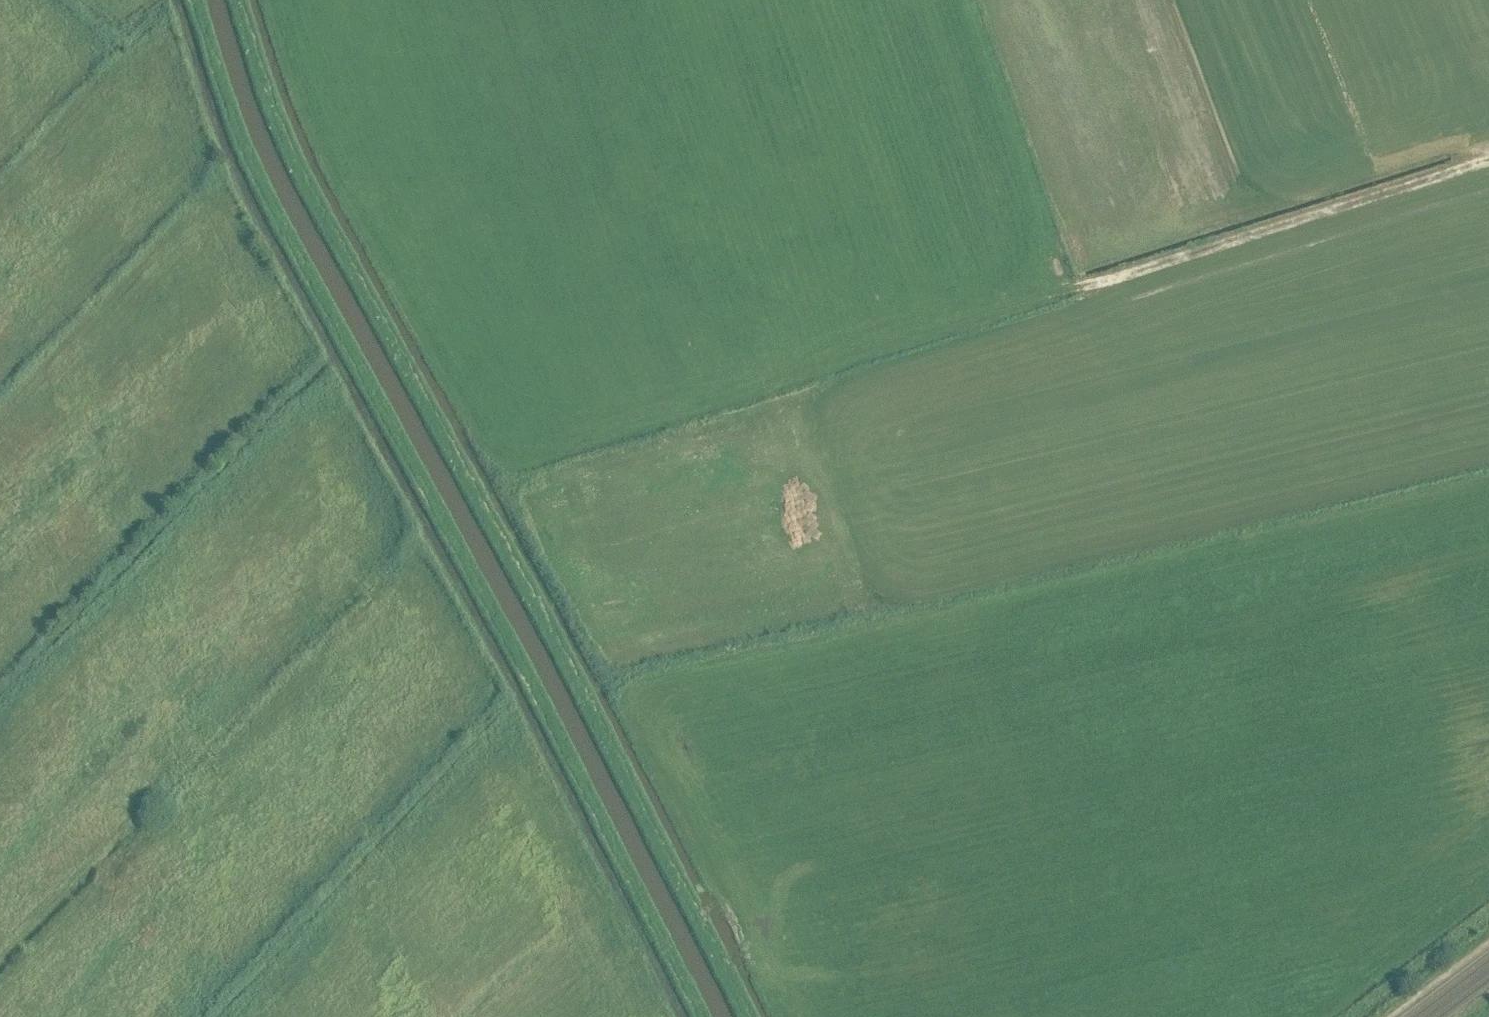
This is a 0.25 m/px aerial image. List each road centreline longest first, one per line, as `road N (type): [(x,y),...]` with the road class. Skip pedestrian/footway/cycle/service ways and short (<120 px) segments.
road 1 (track): [(1081,286),(1488,158)]

